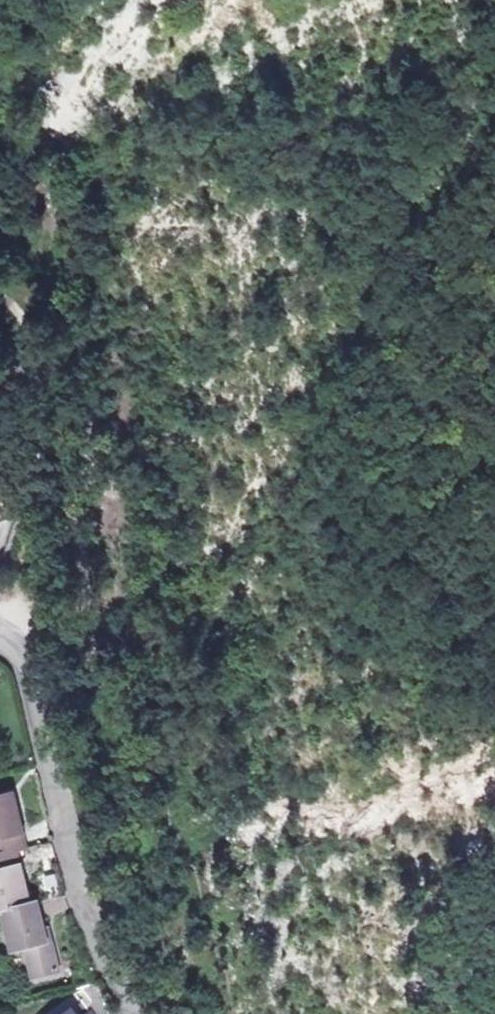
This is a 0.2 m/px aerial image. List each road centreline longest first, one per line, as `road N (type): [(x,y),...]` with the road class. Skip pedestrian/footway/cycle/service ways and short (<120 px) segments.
road 1 (residential): [(0,634),(22,655),(79,902),(126,1013)]

